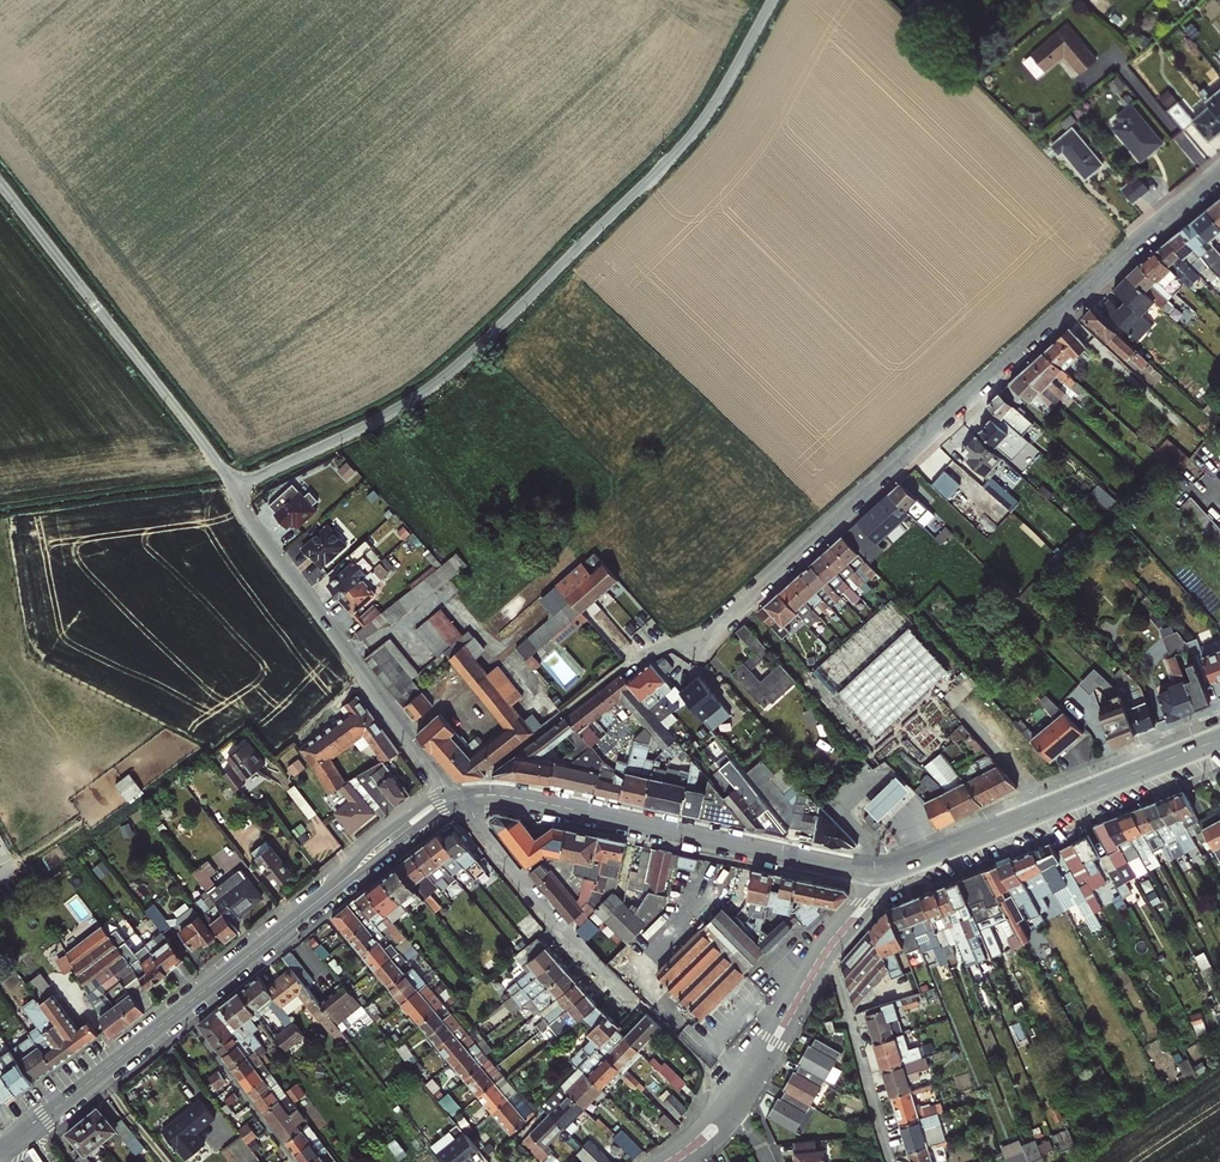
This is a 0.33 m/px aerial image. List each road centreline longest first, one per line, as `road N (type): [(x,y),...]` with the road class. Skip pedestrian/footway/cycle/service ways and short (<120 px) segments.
road 1 (residential): [(1219,176),(715,629),(646,653)]
road 2 (residential): [(772,0),(686,139),(456,366),(386,415),(235,486)]
road 3 (secondary): [(874,871),(523,799),(456,798)]
road 4 (residential): [(235,486),(0,182)]
road 5 (residential): [(456,798),(280,562),(235,486)]
road 6 (secondary): [(1219,739),(894,868)]
road 7 (residential): [(316,902),(507,1139)]
road 8 (residential): [(627,998),(456,798)]
road 9 (residential): [(892,1161),(828,962)]
road 10 (secondary): [(180,1011),(24,1133)]
road 11 (residential): [(180,1011),(295,1161)]
road 12 (residential): [(739,1115),(828,962)]
road 13 (secondary): [(456,798),(427,811),(316,902)]
road 14 (residential): [(816,951),(723,1099)]
road 15 (secondary): [(316,902),(180,1011)]

